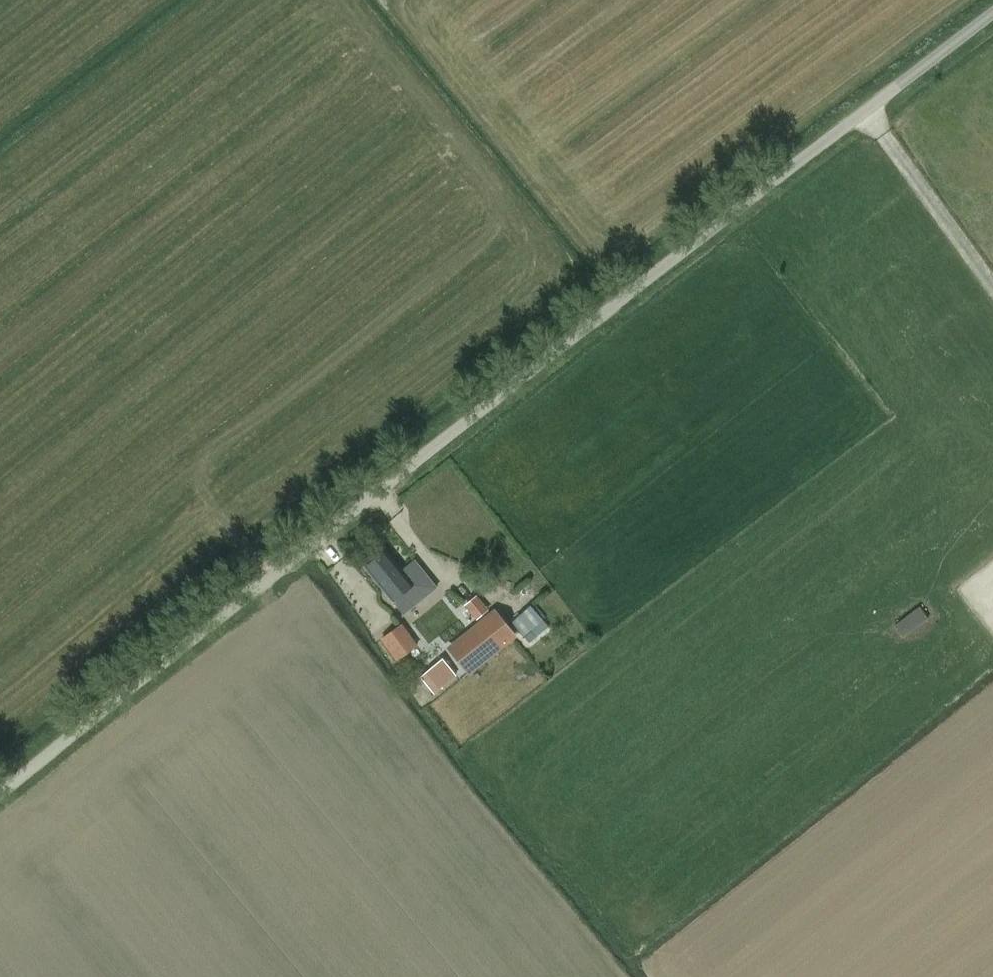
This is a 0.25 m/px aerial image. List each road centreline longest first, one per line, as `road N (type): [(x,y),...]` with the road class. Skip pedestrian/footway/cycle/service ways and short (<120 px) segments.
road 1 (unclassified): [(0,792),(992,13)]

